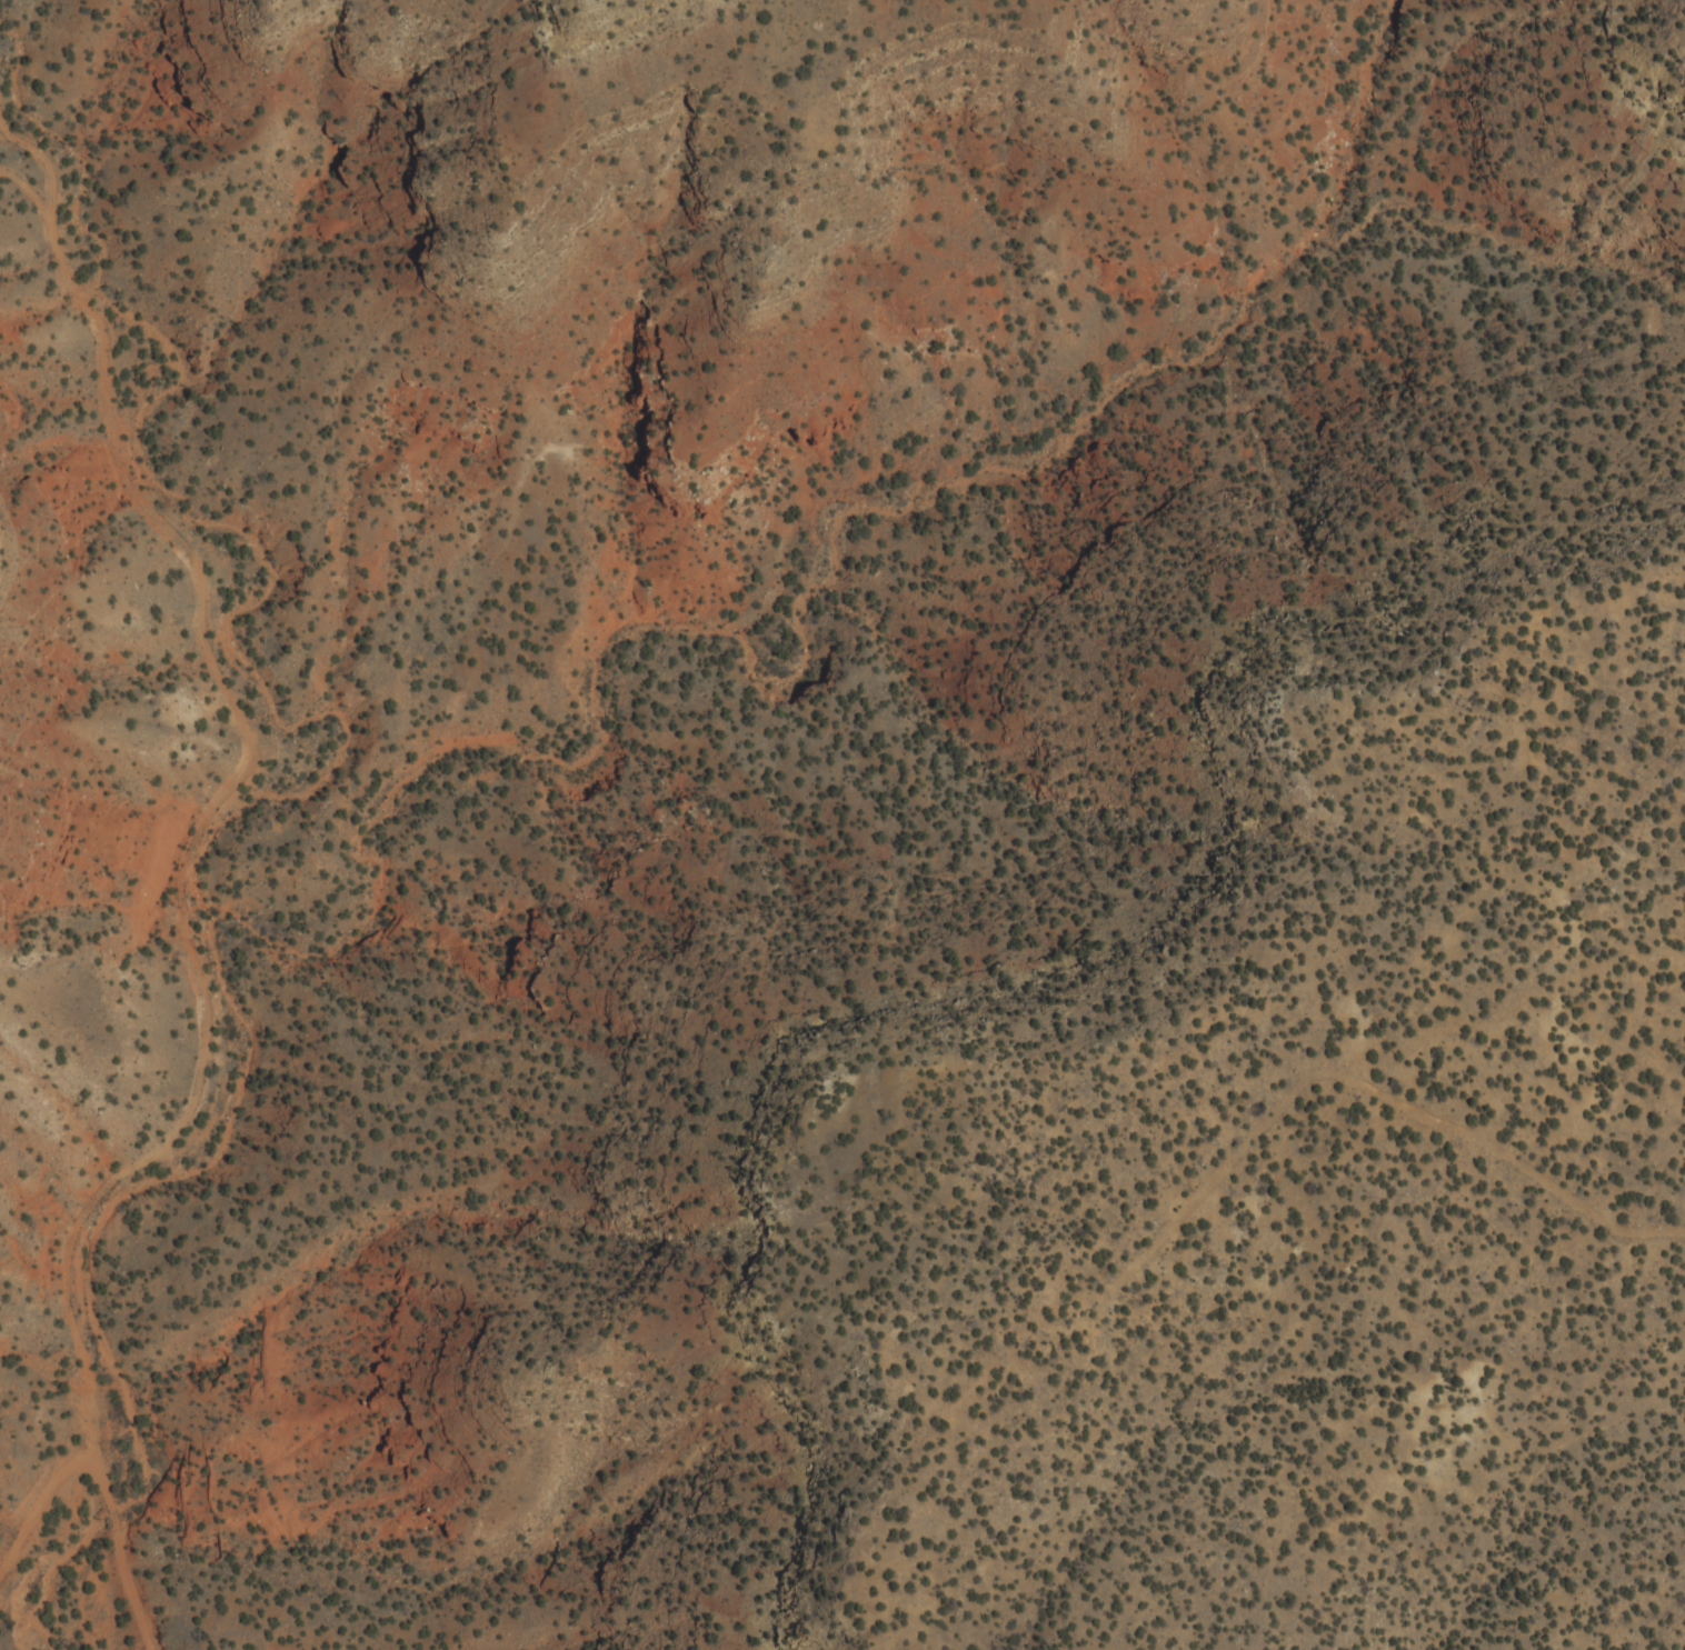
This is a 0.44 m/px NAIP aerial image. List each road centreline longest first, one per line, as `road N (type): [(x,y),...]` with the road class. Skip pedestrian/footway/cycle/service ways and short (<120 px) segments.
road 1 (track): [(0,1543),(52,1497),(92,1491),(144,1549),(167,1649)]

